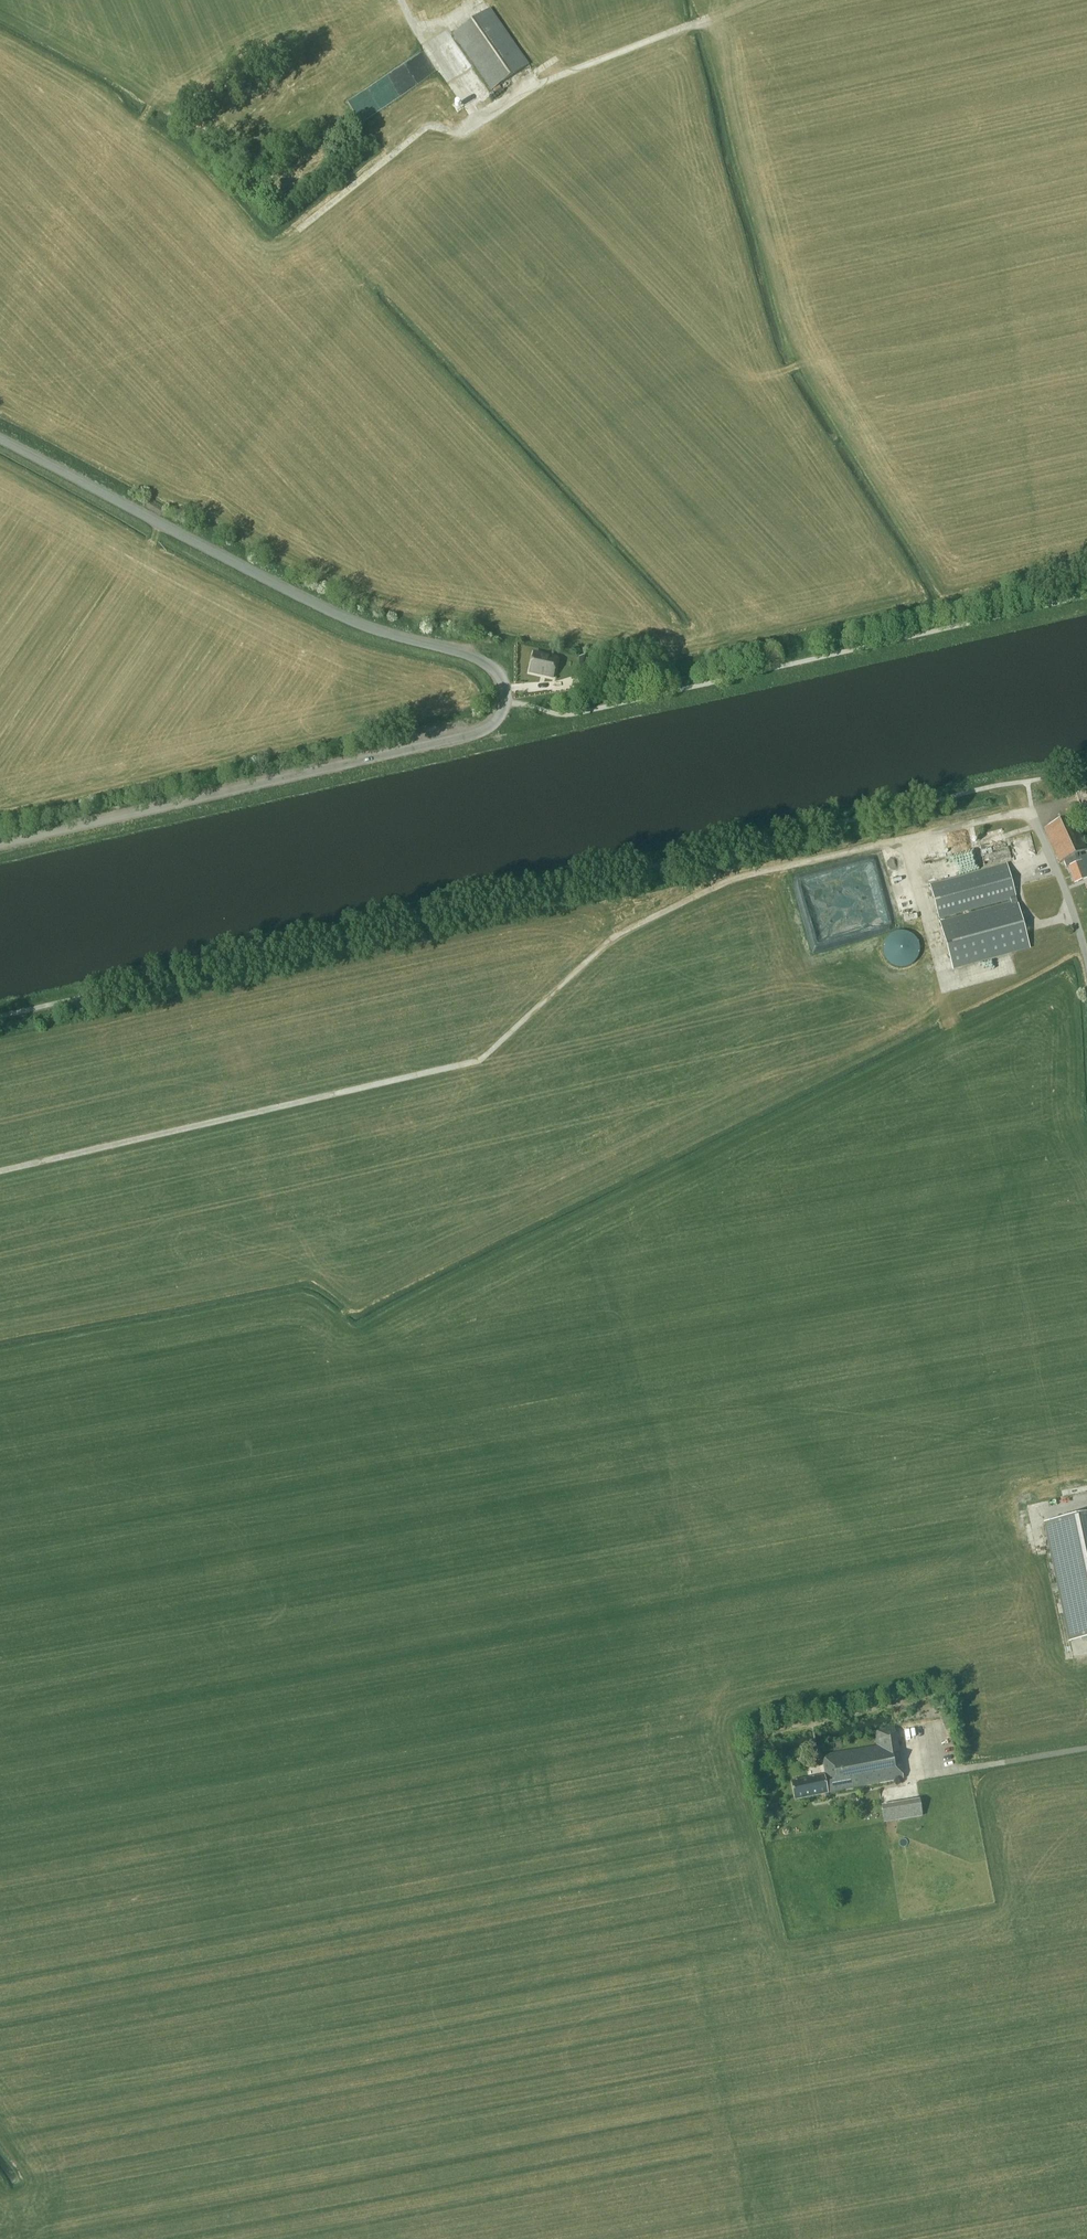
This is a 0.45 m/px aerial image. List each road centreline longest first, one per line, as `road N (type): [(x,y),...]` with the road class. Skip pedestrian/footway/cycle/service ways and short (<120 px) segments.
road 1 (unclassified): [(0,844),(483,731),(505,702),(500,678),(472,656),(333,612),(0,440)]
road 2 (unclassified): [(1086,961),(1032,811)]

